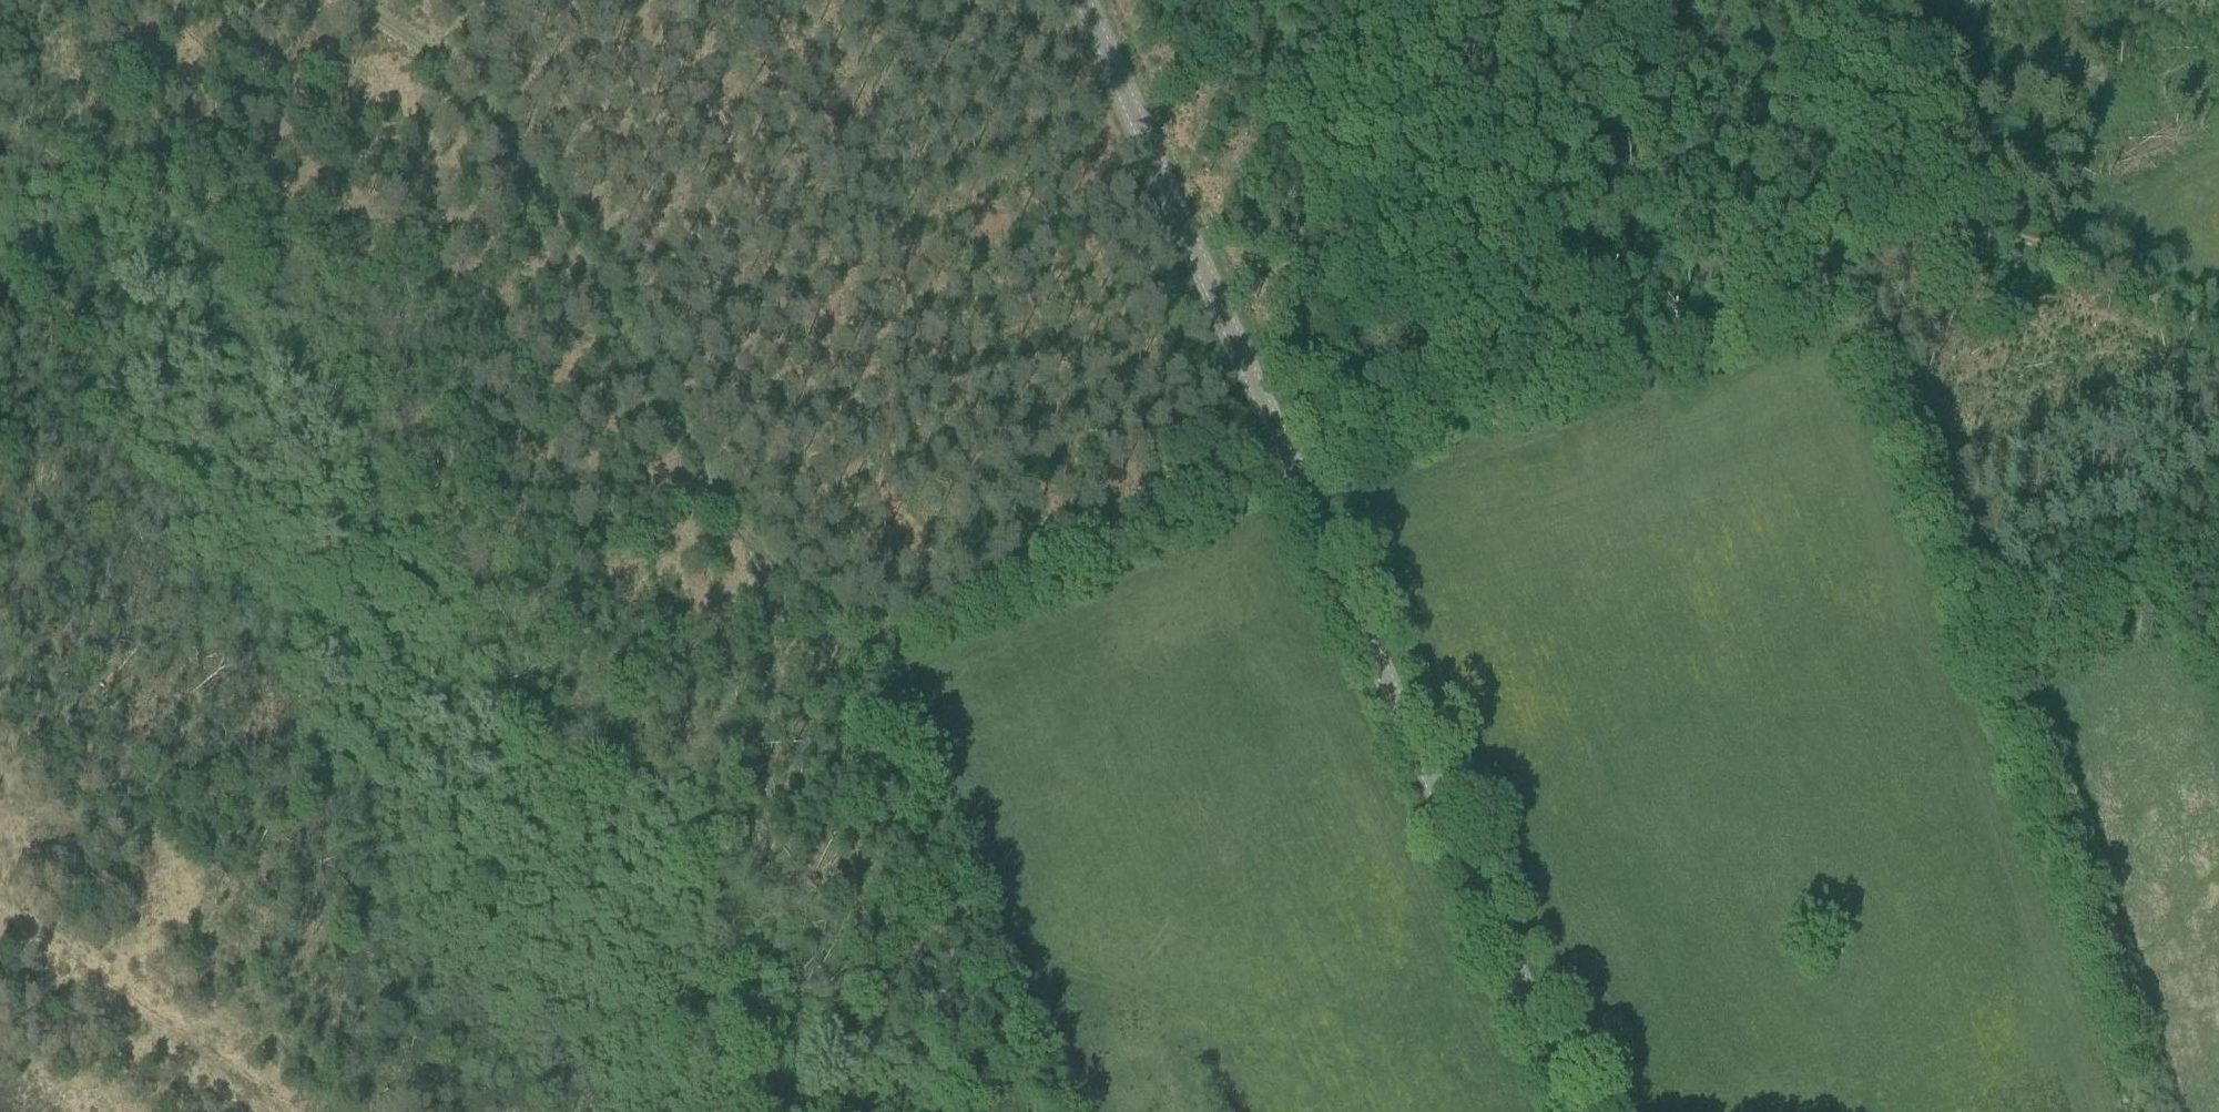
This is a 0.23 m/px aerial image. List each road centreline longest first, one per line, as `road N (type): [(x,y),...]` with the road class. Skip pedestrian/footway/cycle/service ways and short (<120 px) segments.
road 1 (tertiary): [(1577,1111),(1083,0)]
road 2 (track): [(2218,325),(1997,216),(1293,471)]

